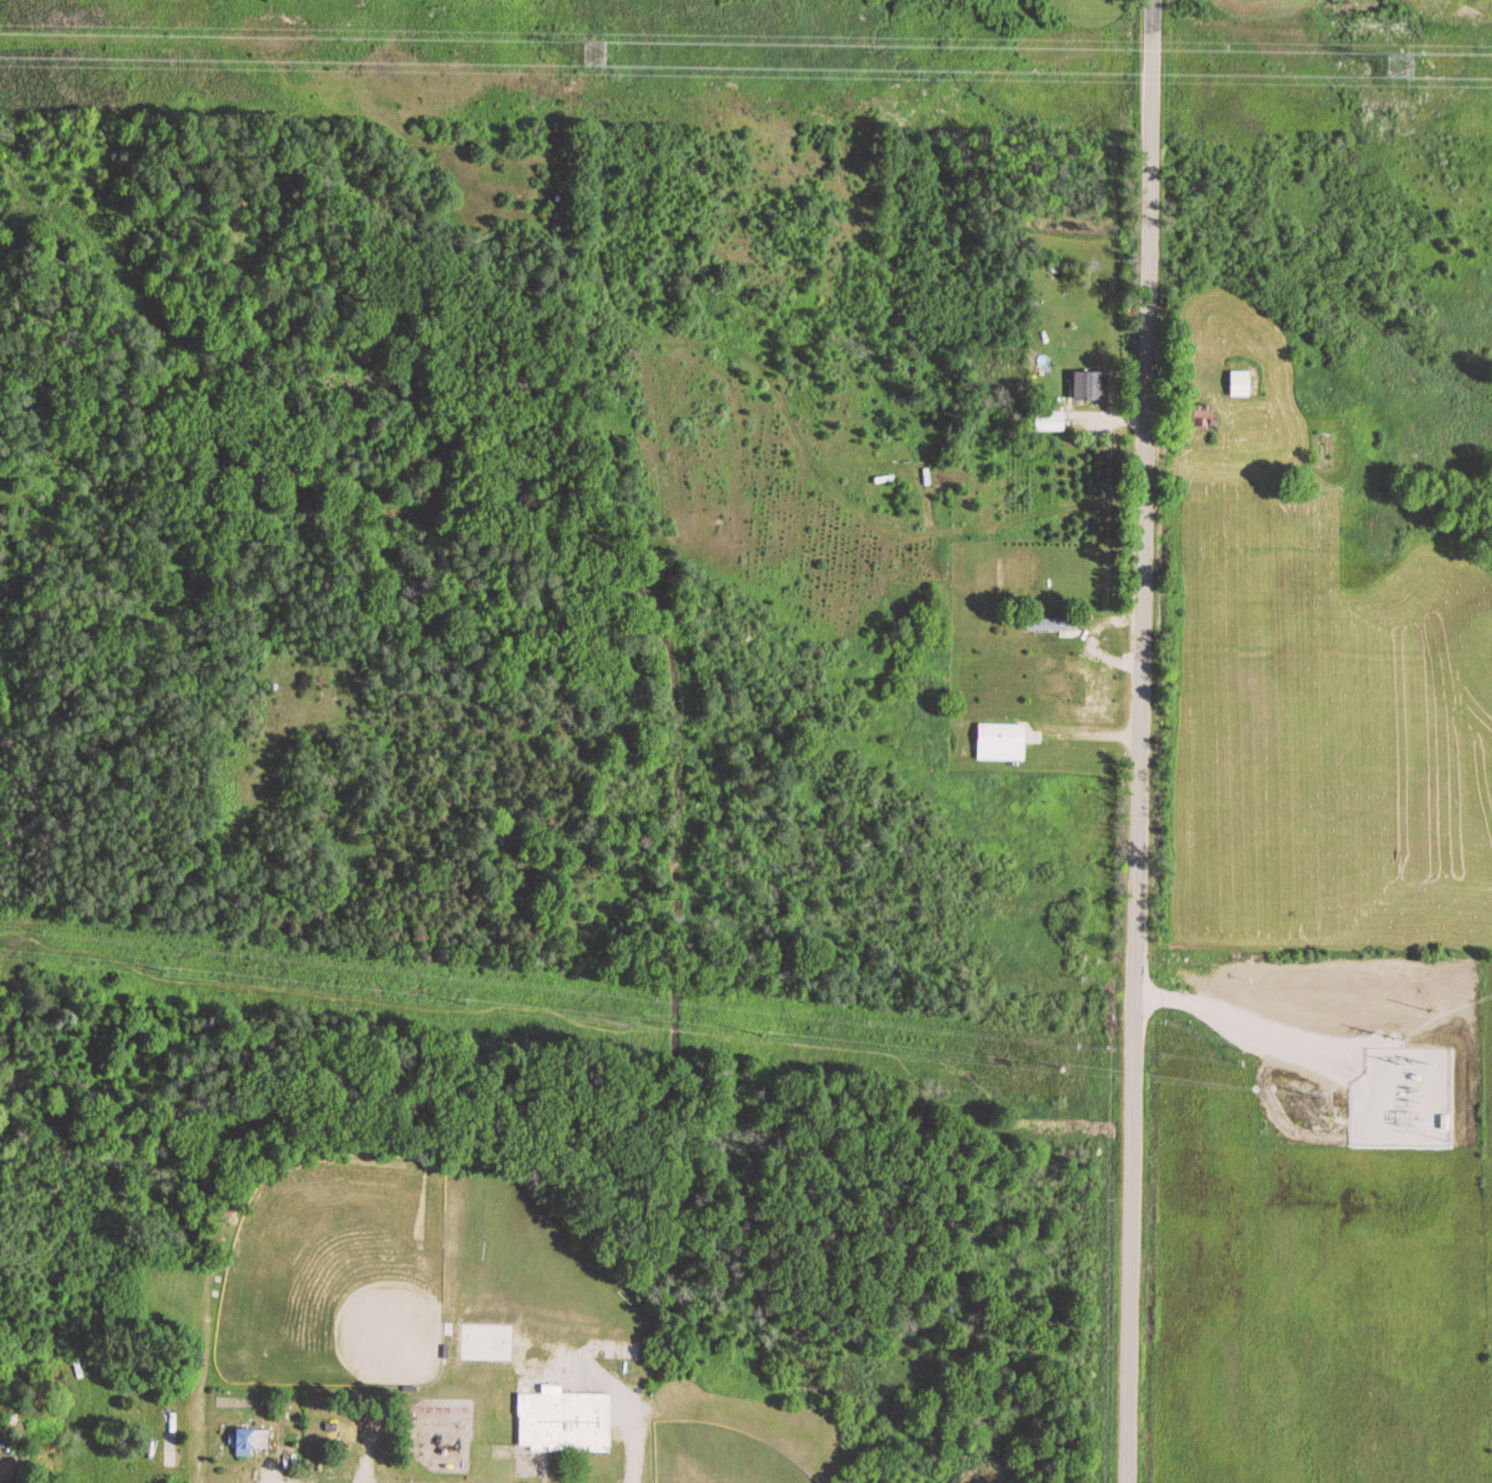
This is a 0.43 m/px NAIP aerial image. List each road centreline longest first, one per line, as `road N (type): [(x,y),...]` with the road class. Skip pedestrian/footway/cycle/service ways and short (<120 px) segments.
road 1 (tertiary): [(1131,1482),(1152,2)]

